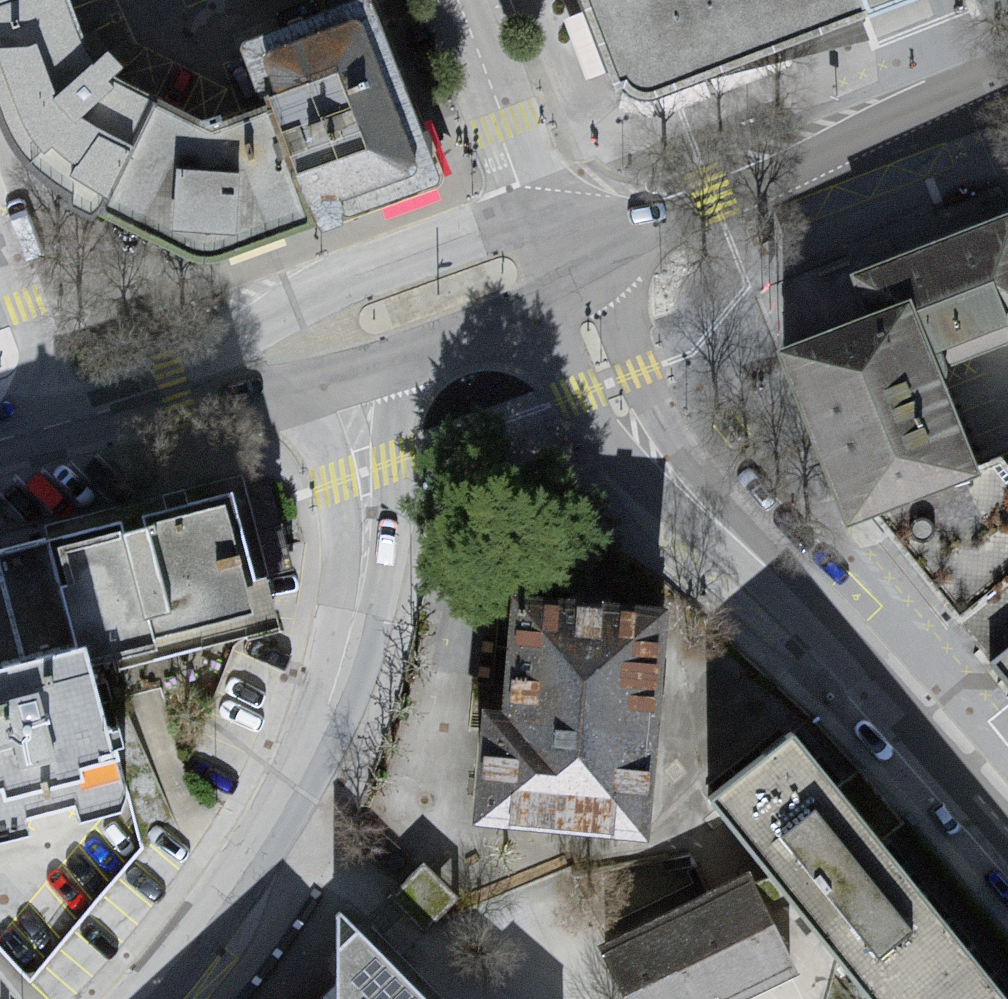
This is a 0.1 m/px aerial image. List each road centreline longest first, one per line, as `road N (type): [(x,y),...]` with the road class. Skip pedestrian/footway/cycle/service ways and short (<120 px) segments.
road 1 (tertiary): [(1007,832),(672,481),(633,432),(569,299)]
road 2 (residential): [(135,998),(216,907),(282,808),(340,663),(361,586),(369,507),(339,374)]
road 3 (secondary): [(138,401),(268,321),(538,222)]
road 4 (secondary): [(704,214),(1007,94)]
road 5 (secondary): [(339,374),(569,299)]
road 6 (residential): [(538,222),(455,0)]
road 7 (secondary): [(138,401),(339,374)]
road 8 (residential): [(60,418),(0,255)]
road 9 (secondary): [(538,222),(704,214)]
road 10 (secondary): [(569,299),(704,214)]

